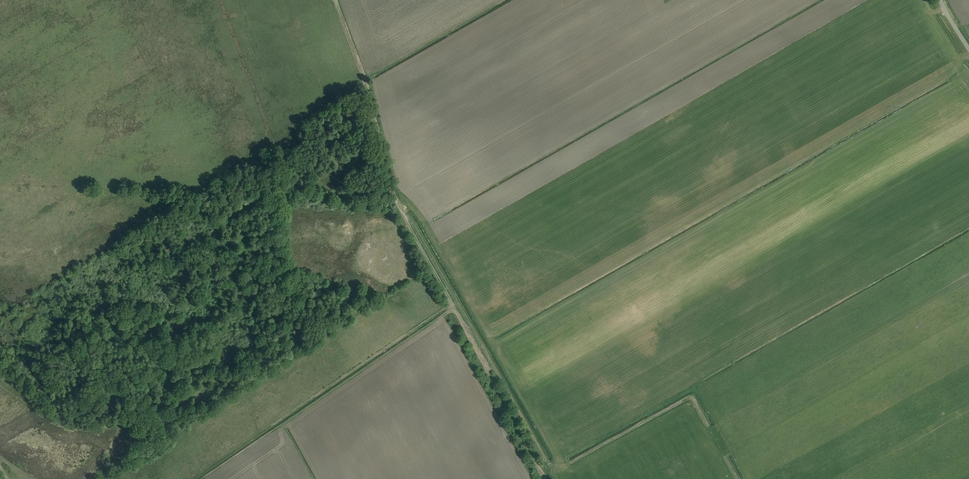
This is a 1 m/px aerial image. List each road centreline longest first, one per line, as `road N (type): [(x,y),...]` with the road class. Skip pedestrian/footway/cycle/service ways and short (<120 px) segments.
road 1 (track): [(545,478),(394,198)]
road 2 (track): [(394,198),(334,0)]

